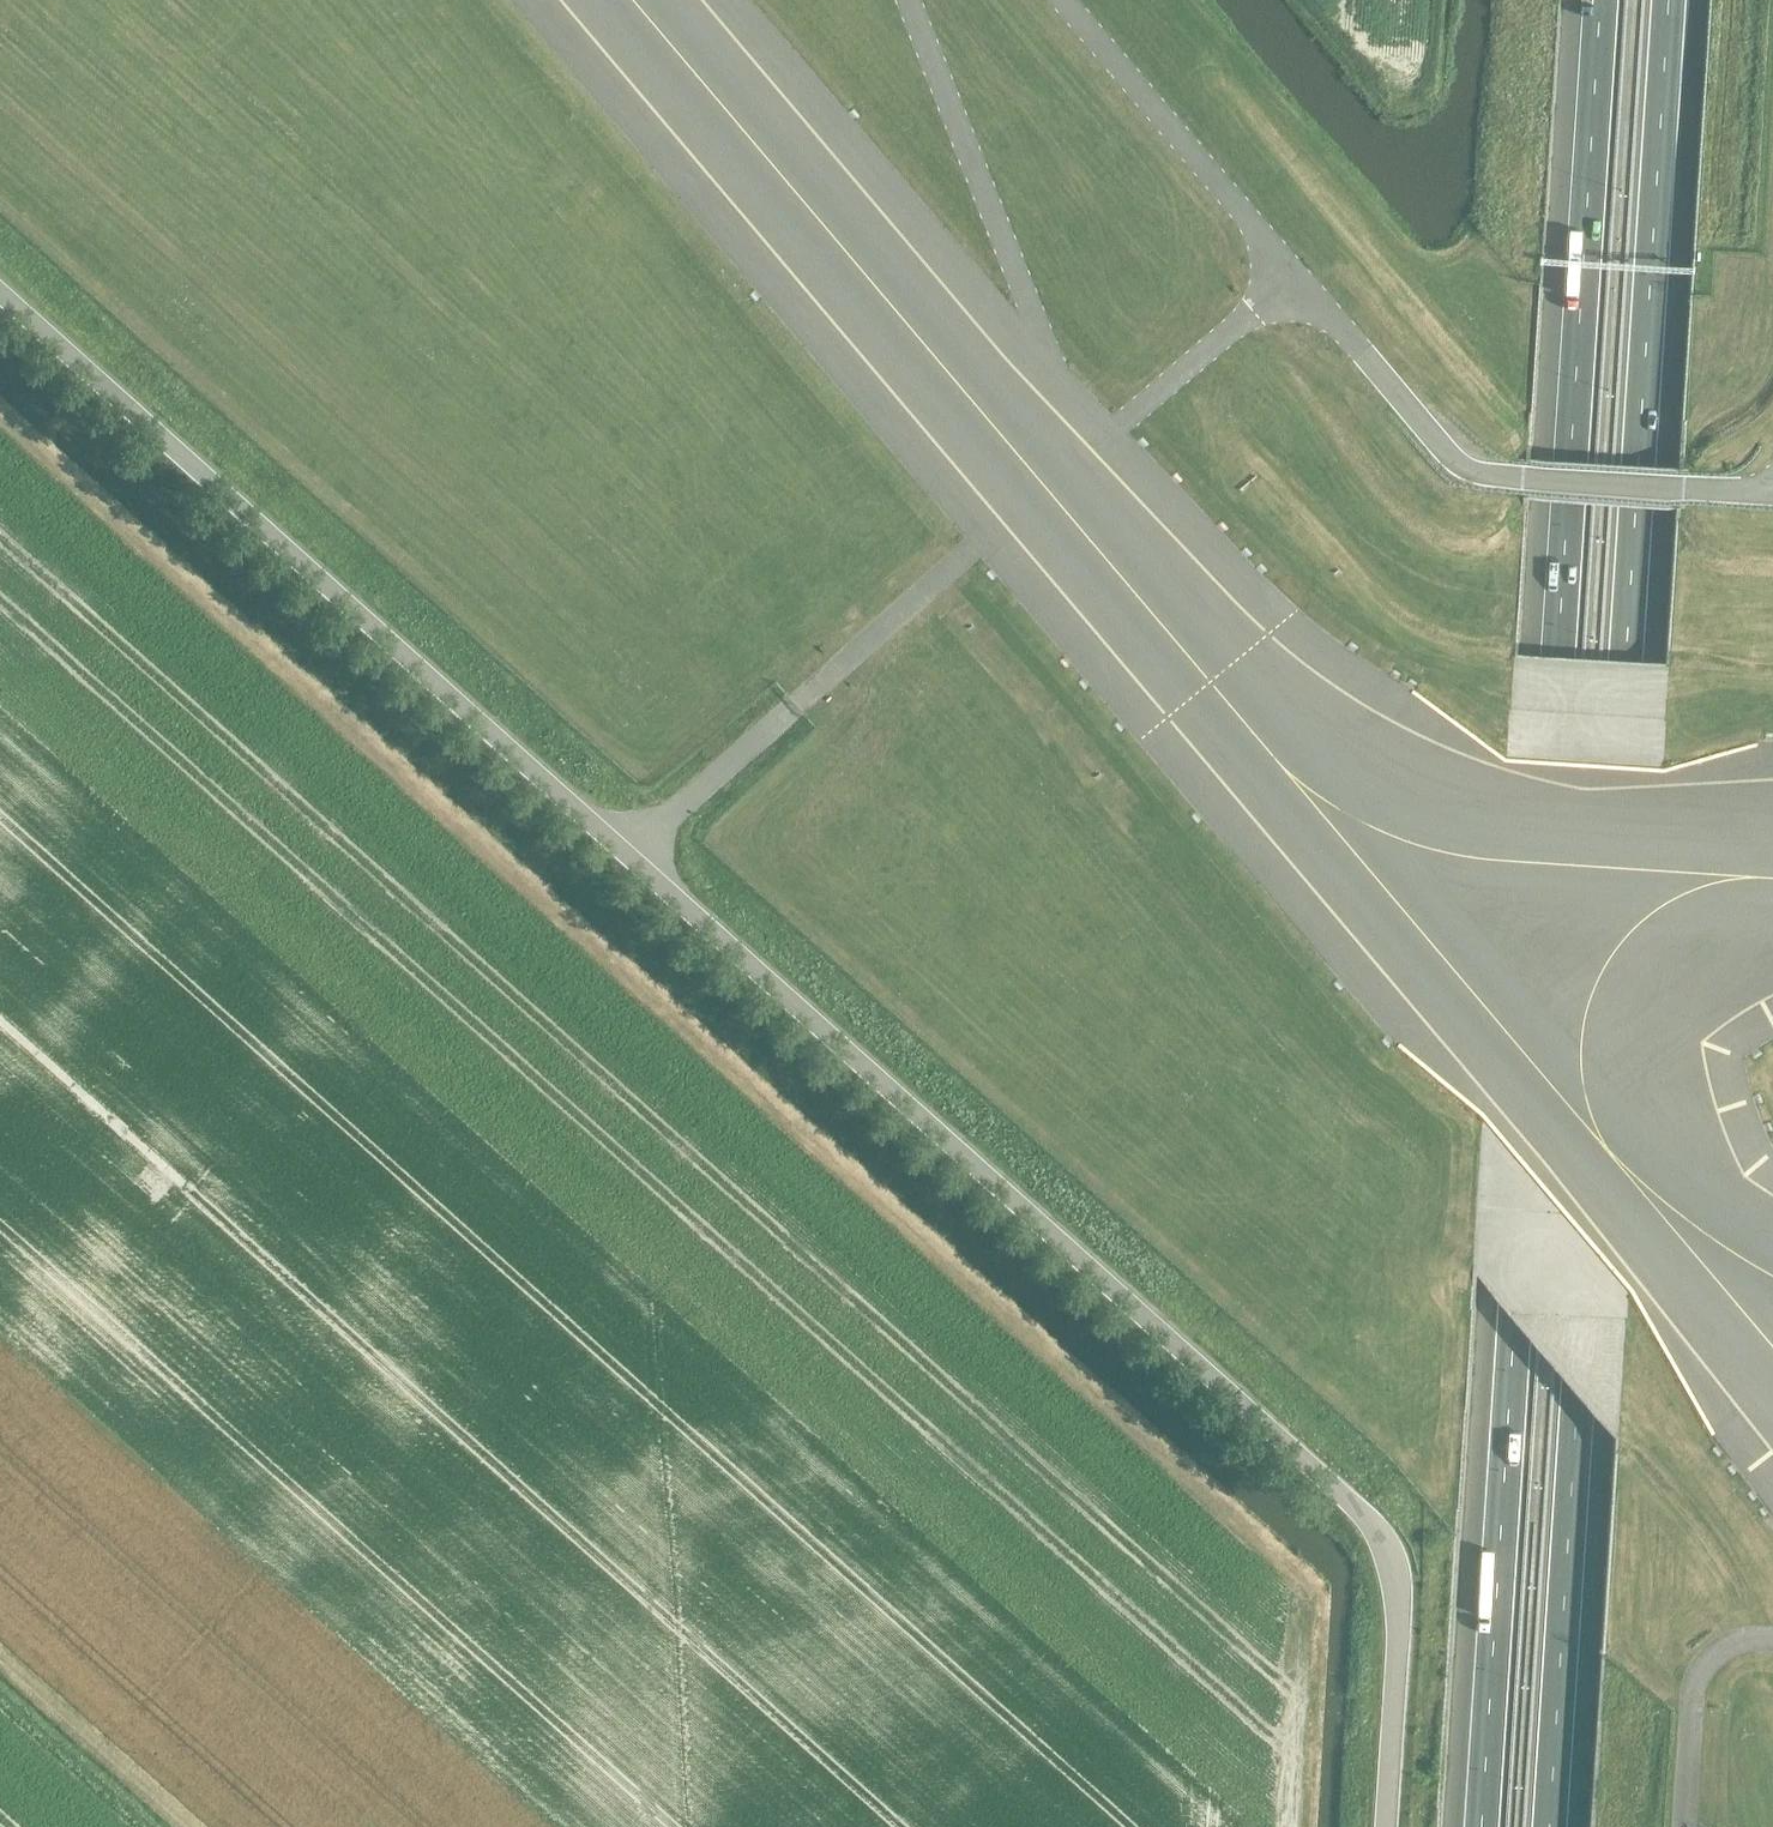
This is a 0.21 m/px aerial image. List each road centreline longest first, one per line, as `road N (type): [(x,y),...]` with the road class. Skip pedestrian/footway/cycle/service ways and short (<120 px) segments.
road 1 (unclassified): [(1387,1826),(1398,1587),(1383,1538),(1362,1511),(0,292)]
road 2 (motorway): [(1553,1826),(1671,0)]
road 3 (motorway): [(1600,0),(1485,1826)]

